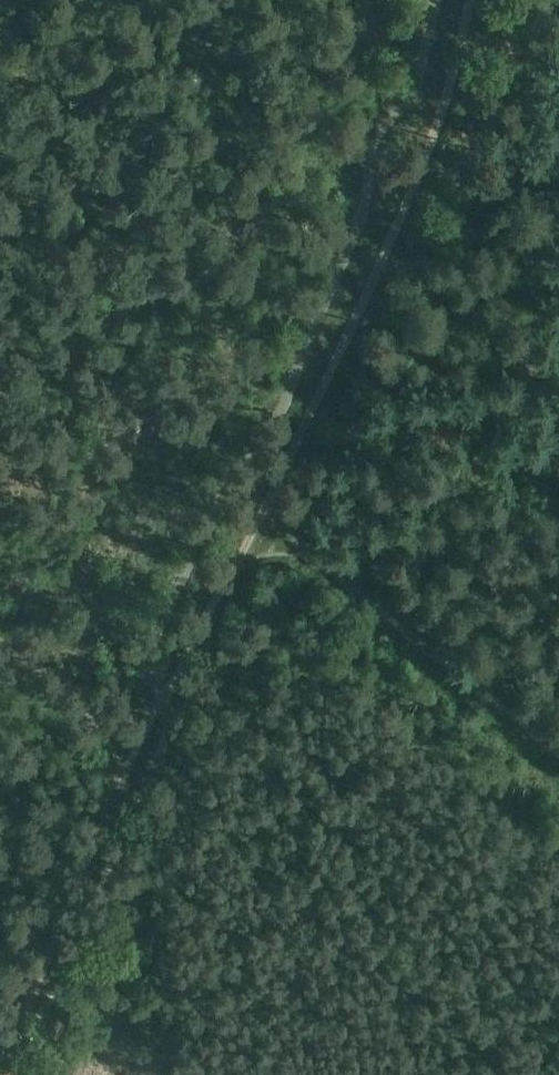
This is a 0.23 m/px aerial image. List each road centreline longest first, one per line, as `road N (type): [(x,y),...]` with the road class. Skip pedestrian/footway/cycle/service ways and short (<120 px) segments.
road 1 (track): [(258,519),(198,643),(114,780),(0,1056)]
road 2 (track): [(258,519),(558,768)]
road 3 (track): [(391,242),(258,519)]
road 4 (track): [(469,0),(391,242)]

